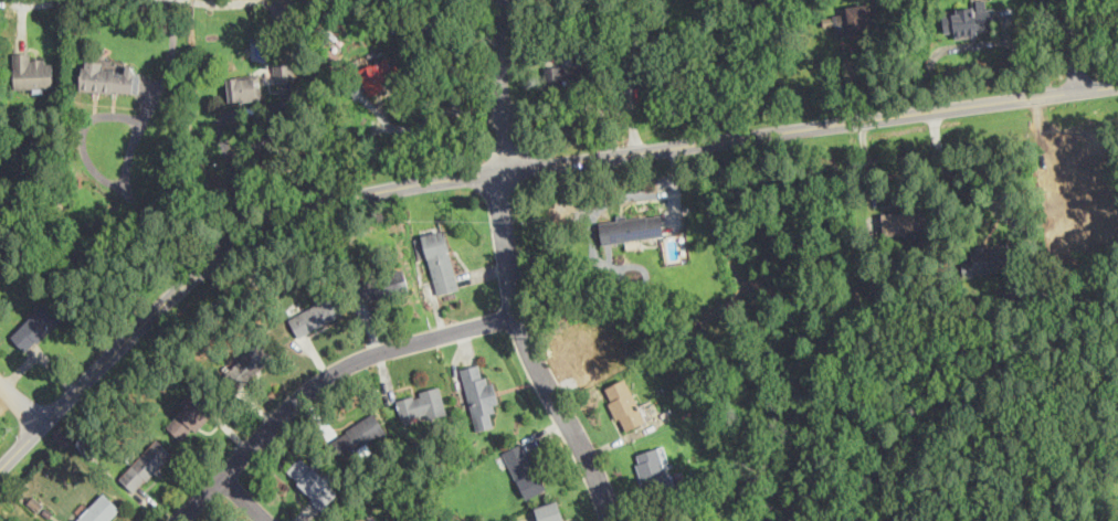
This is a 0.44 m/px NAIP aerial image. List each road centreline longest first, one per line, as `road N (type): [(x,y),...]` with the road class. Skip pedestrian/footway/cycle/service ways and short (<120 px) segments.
road 1 (tertiary): [(0,468),(190,278),(307,210),(421,182),(1117,84)]
road 2 (residential): [(176,520),(280,416),(340,368),(518,317)]
road 3 (residential): [(610,520),(518,317),(499,171)]
road 4 (residential): [(499,171),(501,0)]

